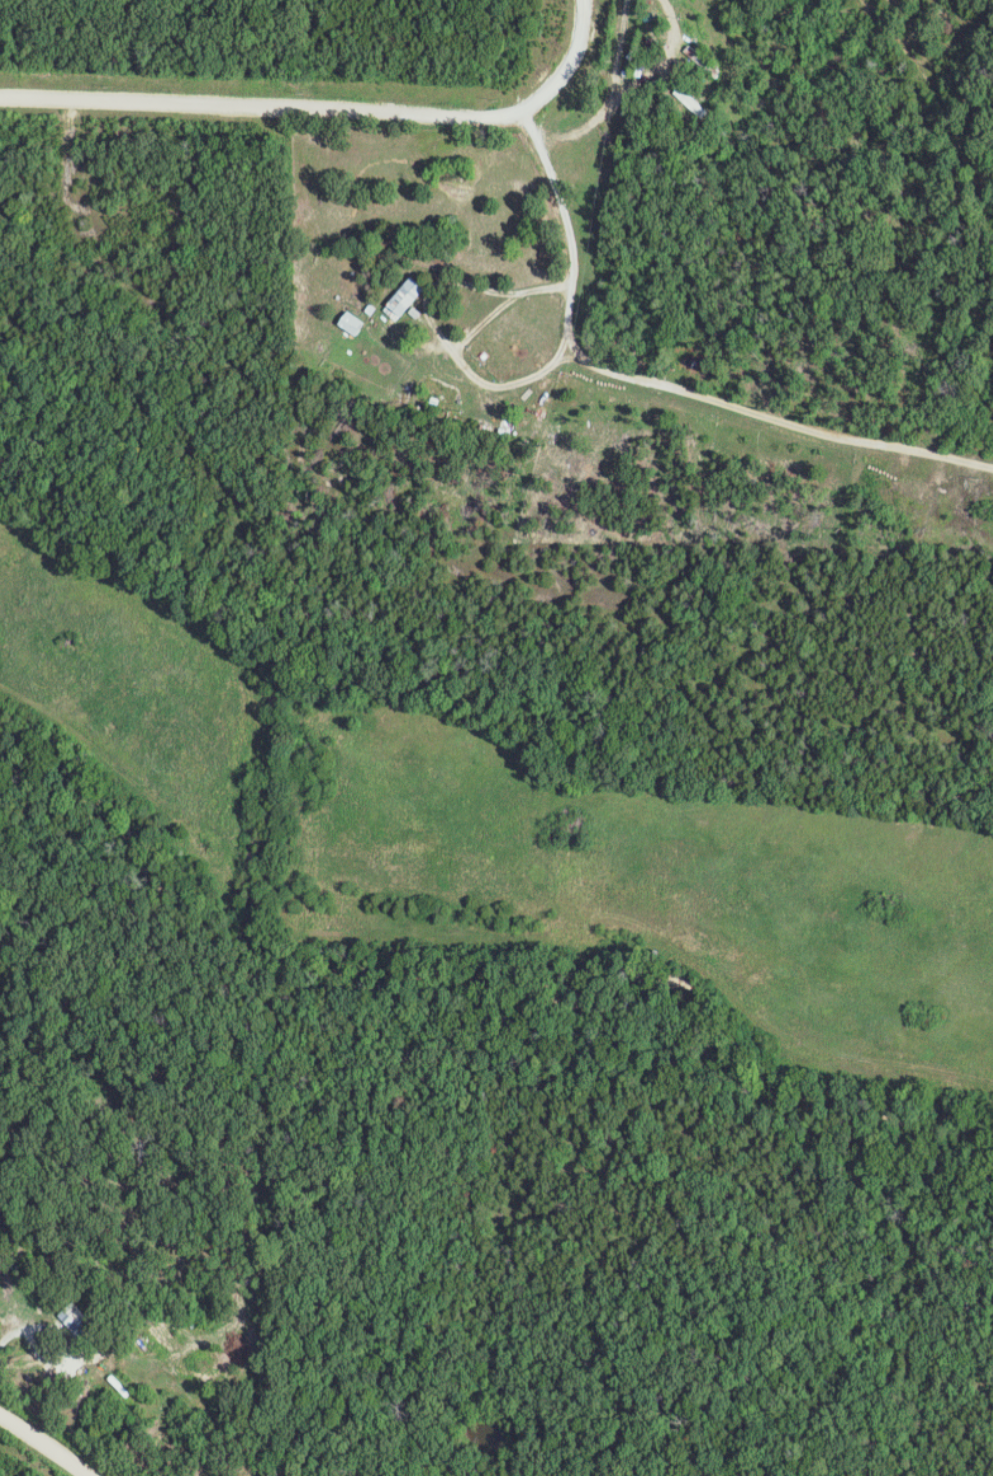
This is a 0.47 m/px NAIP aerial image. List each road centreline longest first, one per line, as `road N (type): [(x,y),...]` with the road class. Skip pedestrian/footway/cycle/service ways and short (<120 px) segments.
road 1 (residential): [(522,112),(567,222),(564,313),(574,353),(836,437),(992,470)]
road 2 (residential): [(0,107),(522,112),(565,65),(585,0)]

